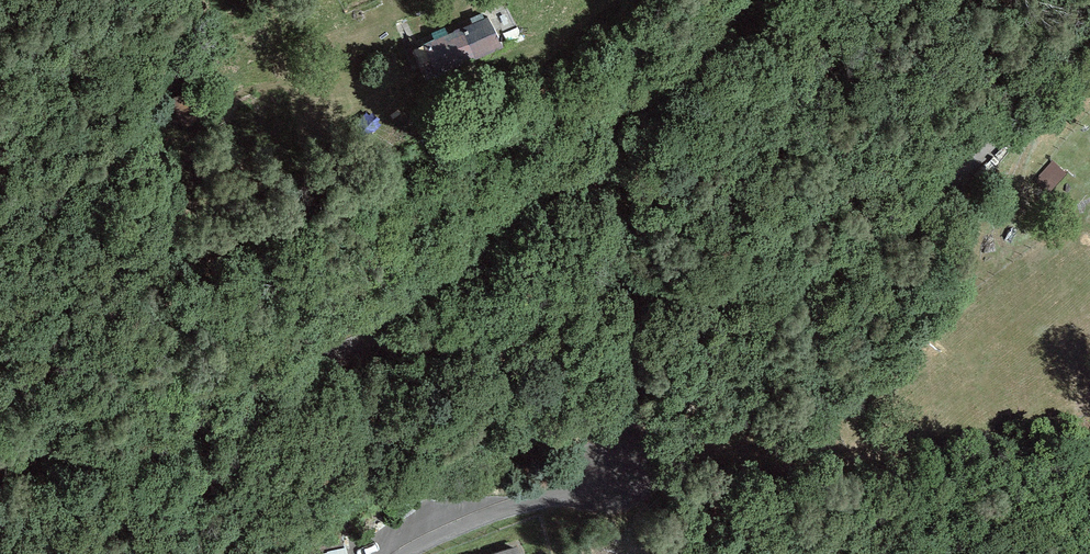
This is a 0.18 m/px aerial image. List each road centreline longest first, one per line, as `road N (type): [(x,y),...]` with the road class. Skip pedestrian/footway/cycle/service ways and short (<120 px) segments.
road 1 (track): [(0,438),(140,430),(215,407),(267,378),(513,217),(657,96),(744,0)]
road 2 (track): [(303,357),(594,274),(716,275),(803,259),(914,204),(1020,128)]
road 3 (track): [(404,553),(620,465)]

